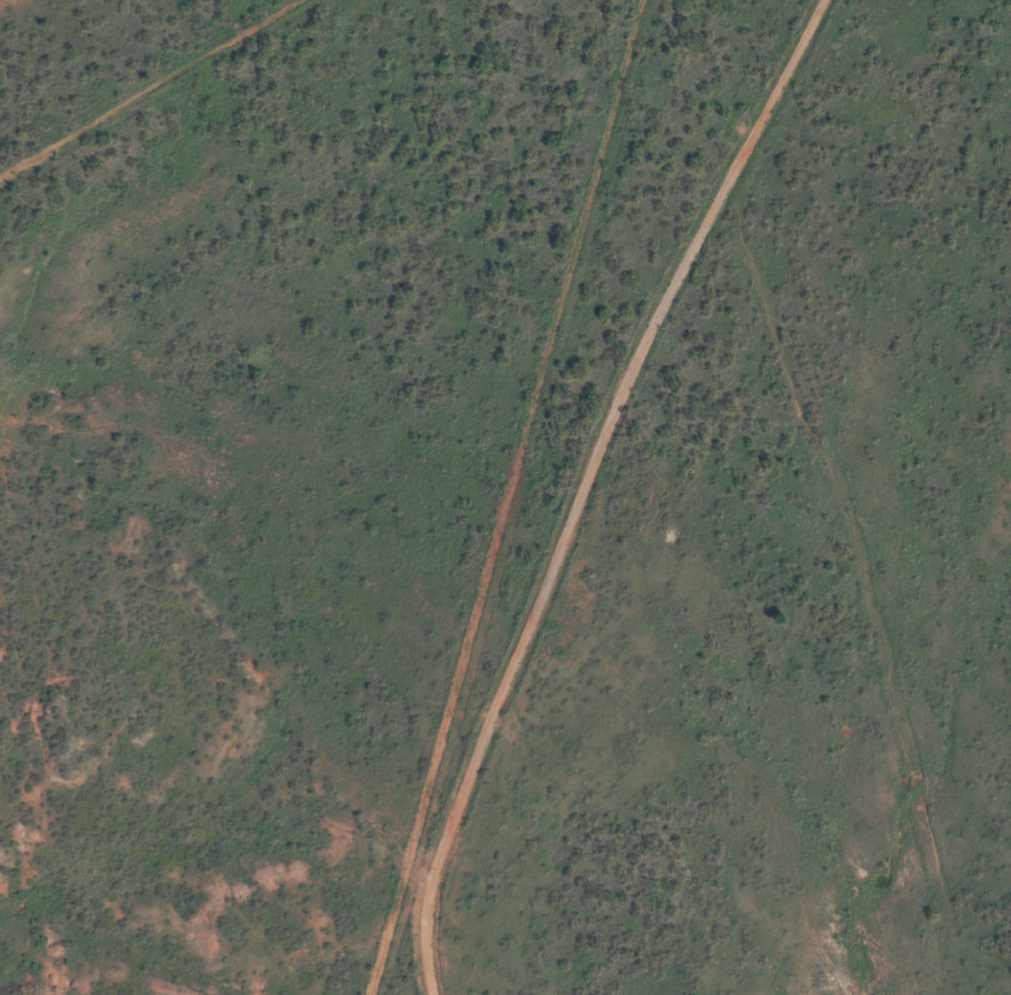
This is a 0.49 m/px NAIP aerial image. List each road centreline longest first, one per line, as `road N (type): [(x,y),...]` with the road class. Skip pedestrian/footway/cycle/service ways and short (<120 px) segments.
road 1 (residential): [(407,994),(410,969),(659,332),(860,0)]
road 2 (residential): [(0,190),(343,0)]

